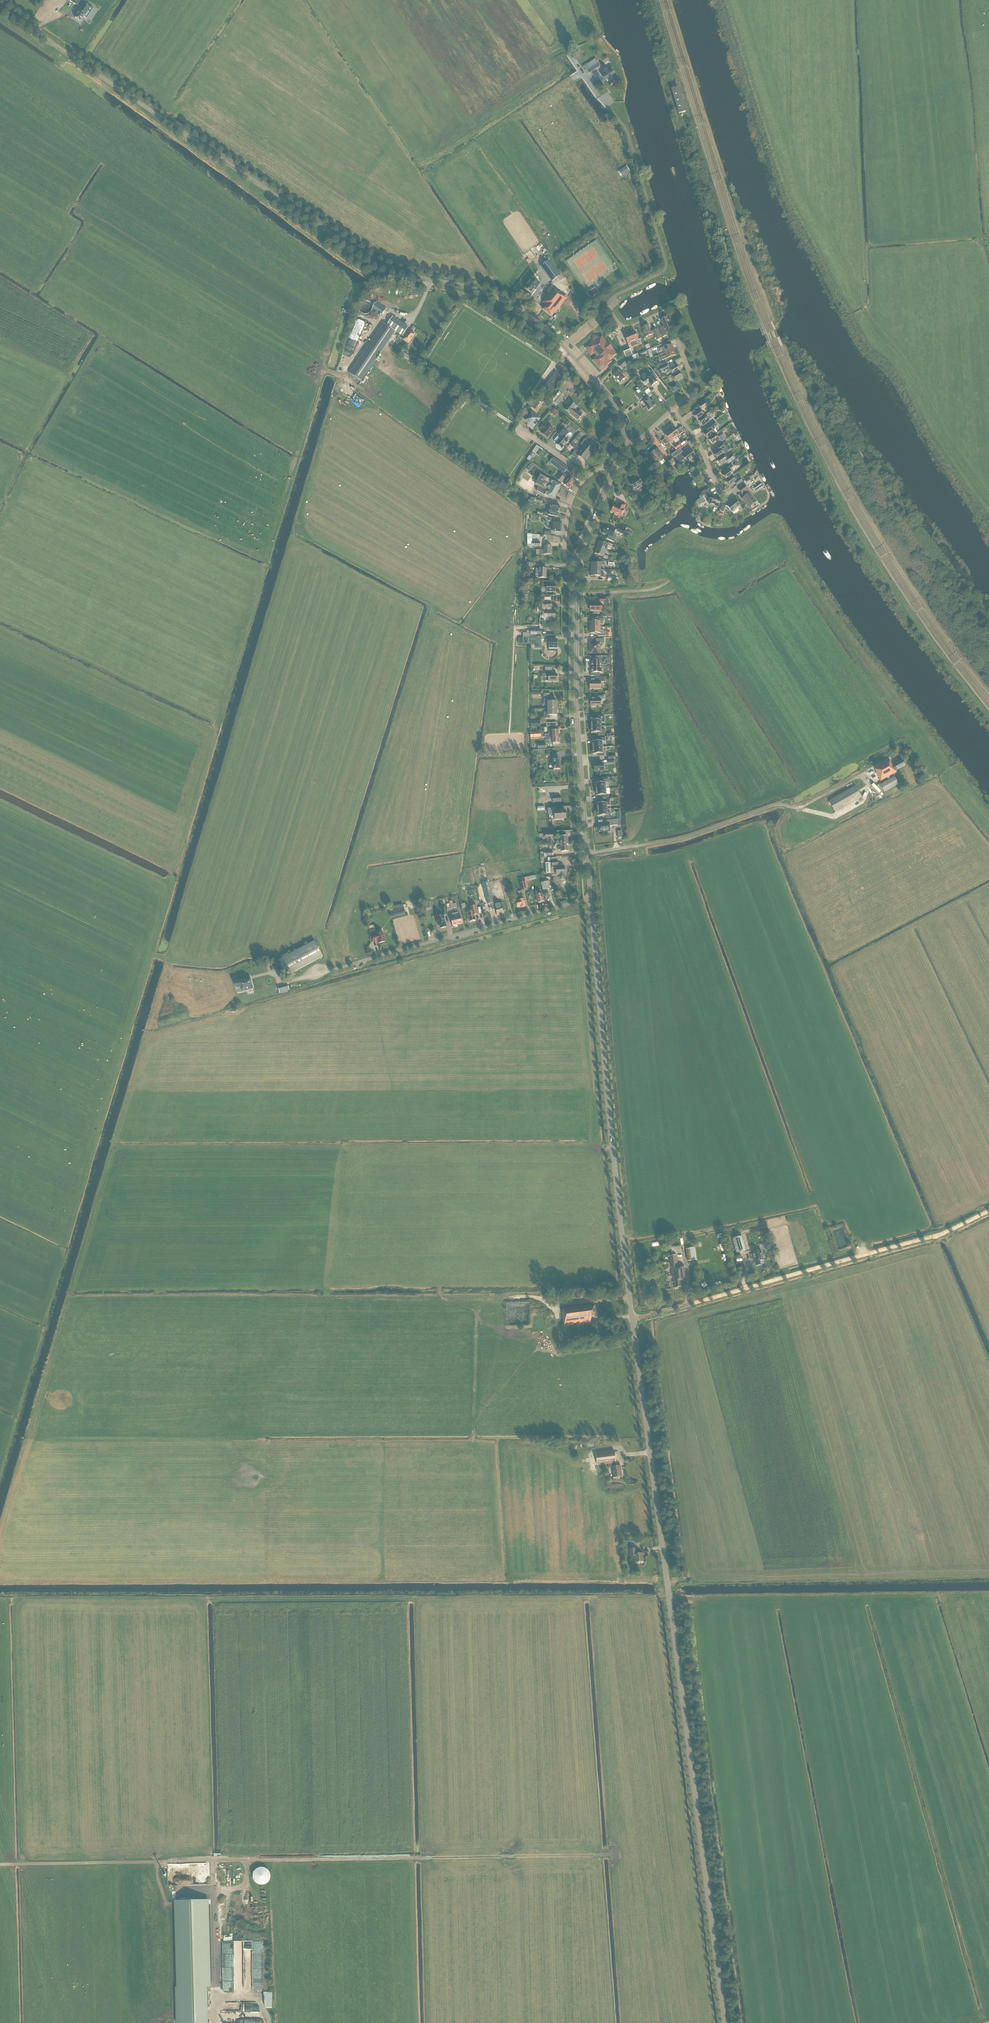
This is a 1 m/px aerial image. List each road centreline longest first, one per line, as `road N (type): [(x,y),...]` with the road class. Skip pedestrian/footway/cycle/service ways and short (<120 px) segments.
road 1 (tertiary): [(724,2022),(632,1320)]
road 2 (tertiary): [(563,346),(501,300),(385,268),(0,8)]
road 3 (tertiary): [(632,1320),(591,900)]
road 4 (track): [(988,716),(870,551),(766,360)]
road 5 (unclassified): [(632,1320),(988,1212)]
road 6 (tertiary): [(588,853),(575,562)]
road 7 (residential): [(328,971),(591,900)]
road 8 (unclassified): [(606,305),(666,265),(628,135),(607,106)]
road 9 (unclassified): [(588,853),(678,839),(786,806)]

